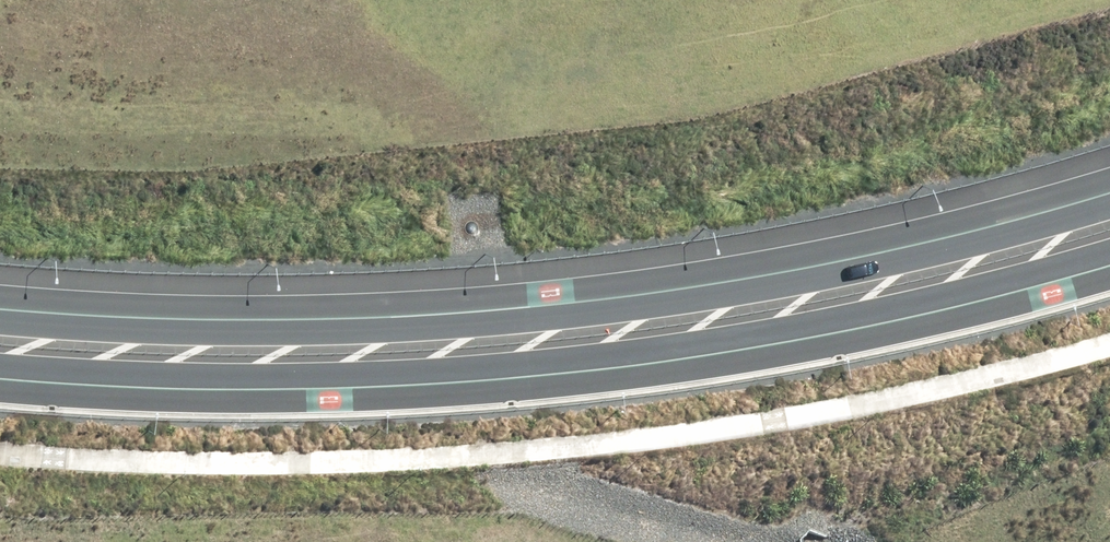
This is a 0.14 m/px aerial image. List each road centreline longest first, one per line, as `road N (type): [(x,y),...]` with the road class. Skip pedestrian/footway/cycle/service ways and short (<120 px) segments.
road 1 (primary): [(0,307),(317,314),(691,287),(901,243),(1109,183)]
road 2 (primary): [(1109,250),(732,340),(507,369),(308,377),(0,367)]

